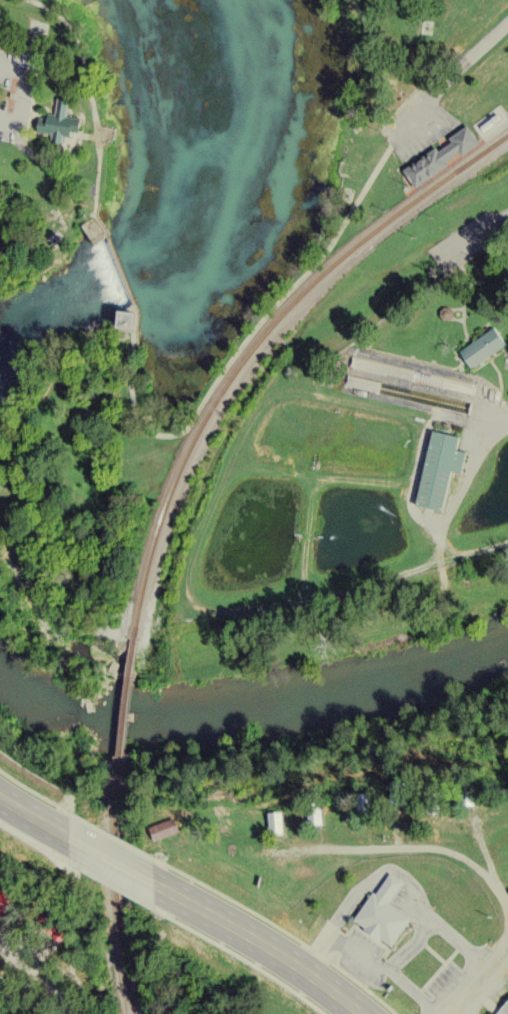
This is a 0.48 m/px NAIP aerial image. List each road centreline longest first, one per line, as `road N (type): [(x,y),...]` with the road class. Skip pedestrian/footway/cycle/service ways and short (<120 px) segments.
road 1 (primary): [(365,1013),(291,961),(156,884)]

